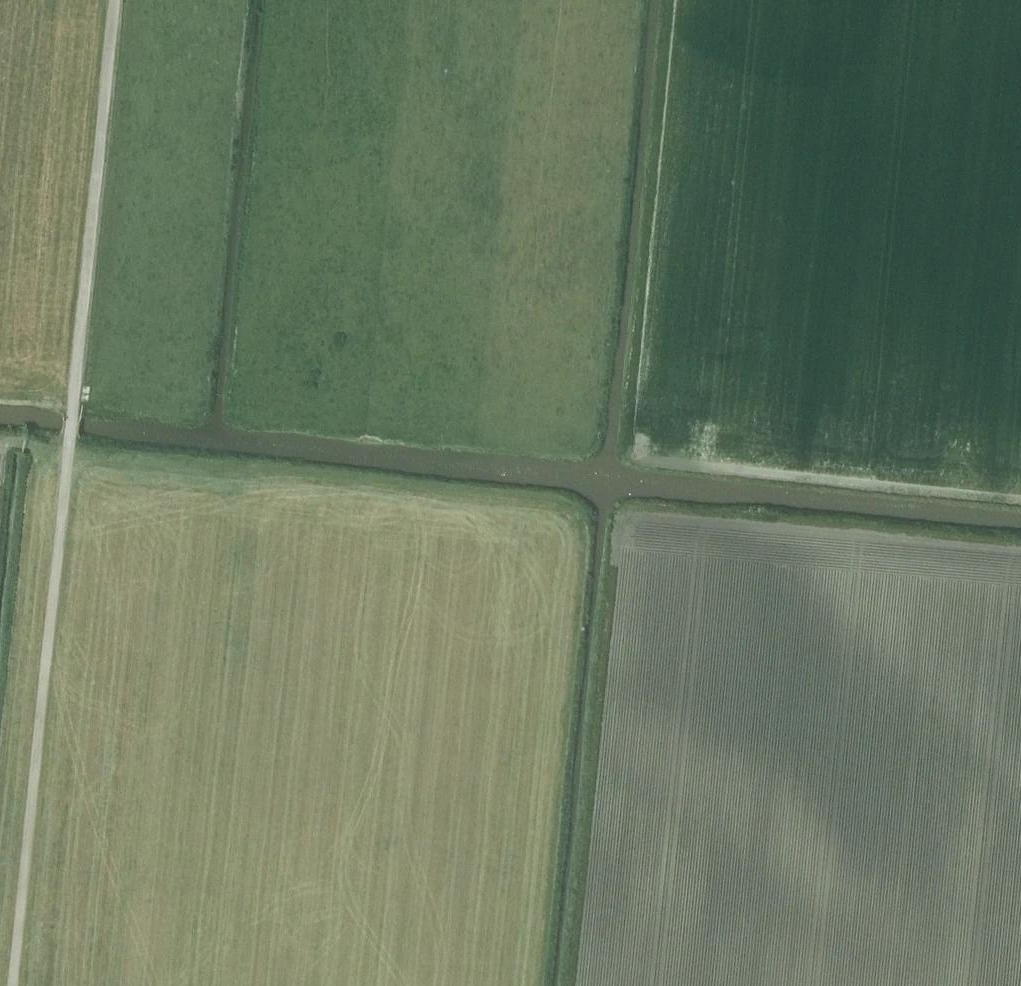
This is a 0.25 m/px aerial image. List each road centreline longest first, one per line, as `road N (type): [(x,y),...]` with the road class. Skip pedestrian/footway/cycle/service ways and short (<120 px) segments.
road 1 (track): [(13,985),(114,0)]

